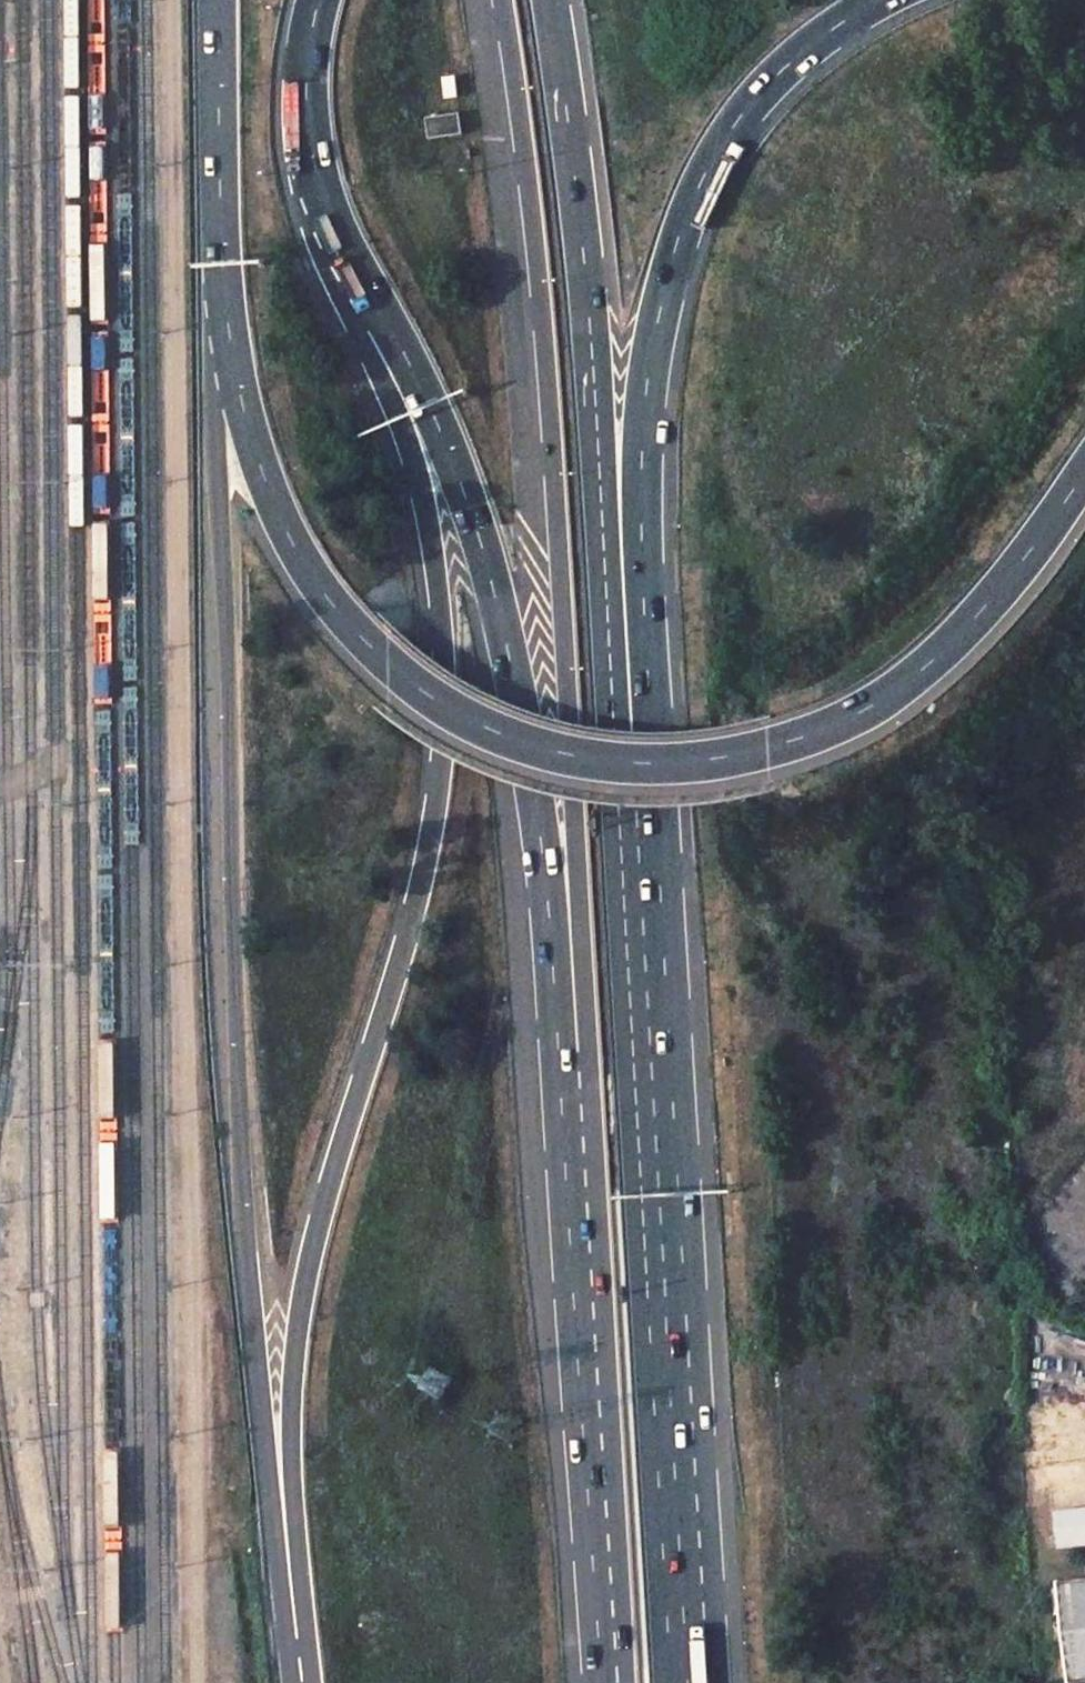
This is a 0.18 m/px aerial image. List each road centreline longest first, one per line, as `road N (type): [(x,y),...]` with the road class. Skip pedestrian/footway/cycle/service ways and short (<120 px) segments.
road 1 (trunk): [(218,214),(228,1041),(252,1305),(291,1585)]
road 2 (trunk): [(218,214),(249,417),(274,502),(318,571),(352,623),(393,662),(499,729),(565,750),(705,761),(770,751),(879,704),(996,601),(1084,478)]
road 3 (trunk): [(381,311),(380,374),(416,485),(437,605),(442,757),(416,911),(310,1268),(293,1368),(291,1585)]
road 4 (trunk): [(502,0),(533,213),(568,684),(584,954),(569,1053)]
road 5 (trunk): [(638,817),(647,668),(643,419),(658,317),(688,212),(726,135),(772,77),(883,0)]
road 6 (trunk): [(688,1682),(638,817)]
road 7 (trunk): [(638,817),(610,668),(591,317),(551,0)]
road 8 (trunk): [(381,311),(456,458),(500,601),(569,1053)]
road 9 (trunk): [(569,1053),(609,1682)]
road 10 (trunk): [(317,0),(309,43),(312,155),(329,215),(381,311)]
road 11 (trunk): [(216,0),(218,214)]

